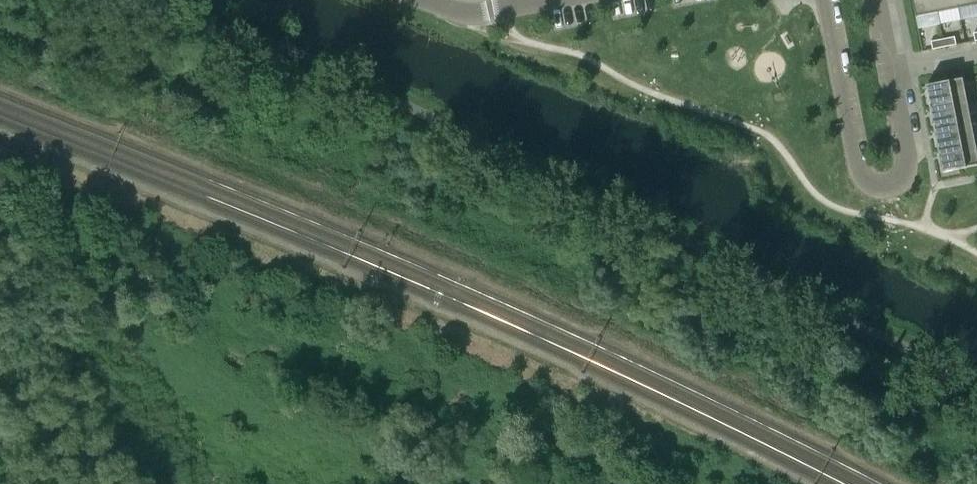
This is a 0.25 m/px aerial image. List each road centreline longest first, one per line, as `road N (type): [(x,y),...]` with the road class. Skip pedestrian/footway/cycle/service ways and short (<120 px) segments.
road 1 (residential): [(826,0),(861,182),(887,185),(911,173),(880,0)]

